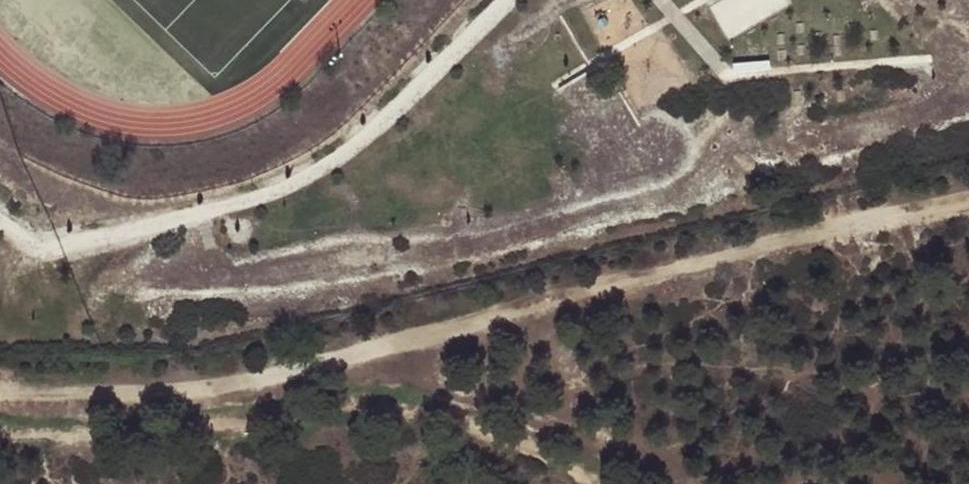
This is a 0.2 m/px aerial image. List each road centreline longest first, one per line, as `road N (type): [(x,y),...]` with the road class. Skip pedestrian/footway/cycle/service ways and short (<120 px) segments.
road 1 (track): [(0,391),(174,389),(322,367),(968,198)]
road 2 (track): [(357,354),(545,414),(683,483)]

